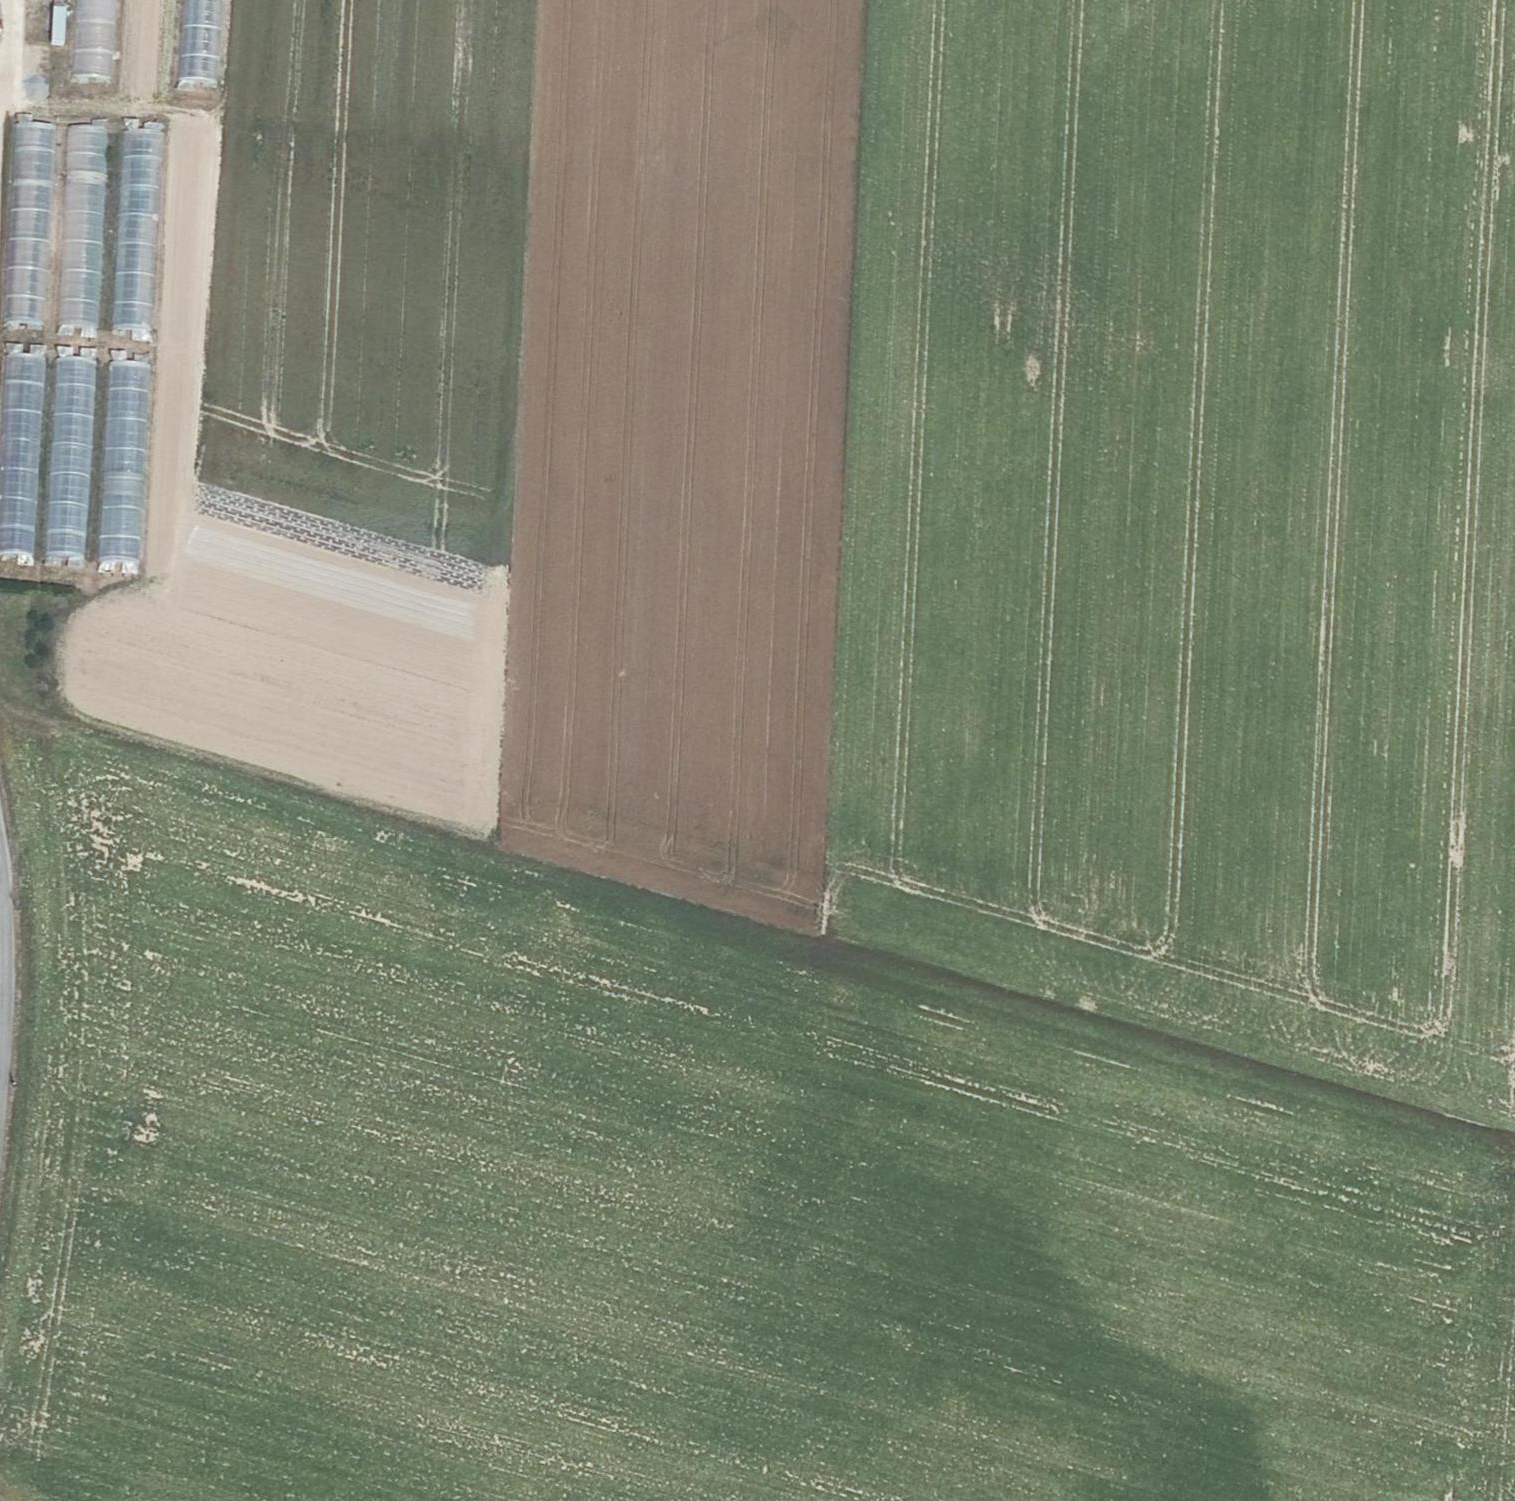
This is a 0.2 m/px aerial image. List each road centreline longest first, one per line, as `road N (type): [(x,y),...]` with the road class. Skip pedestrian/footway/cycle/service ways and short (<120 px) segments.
road 1 (residential): [(0,860),(9,1014)]

